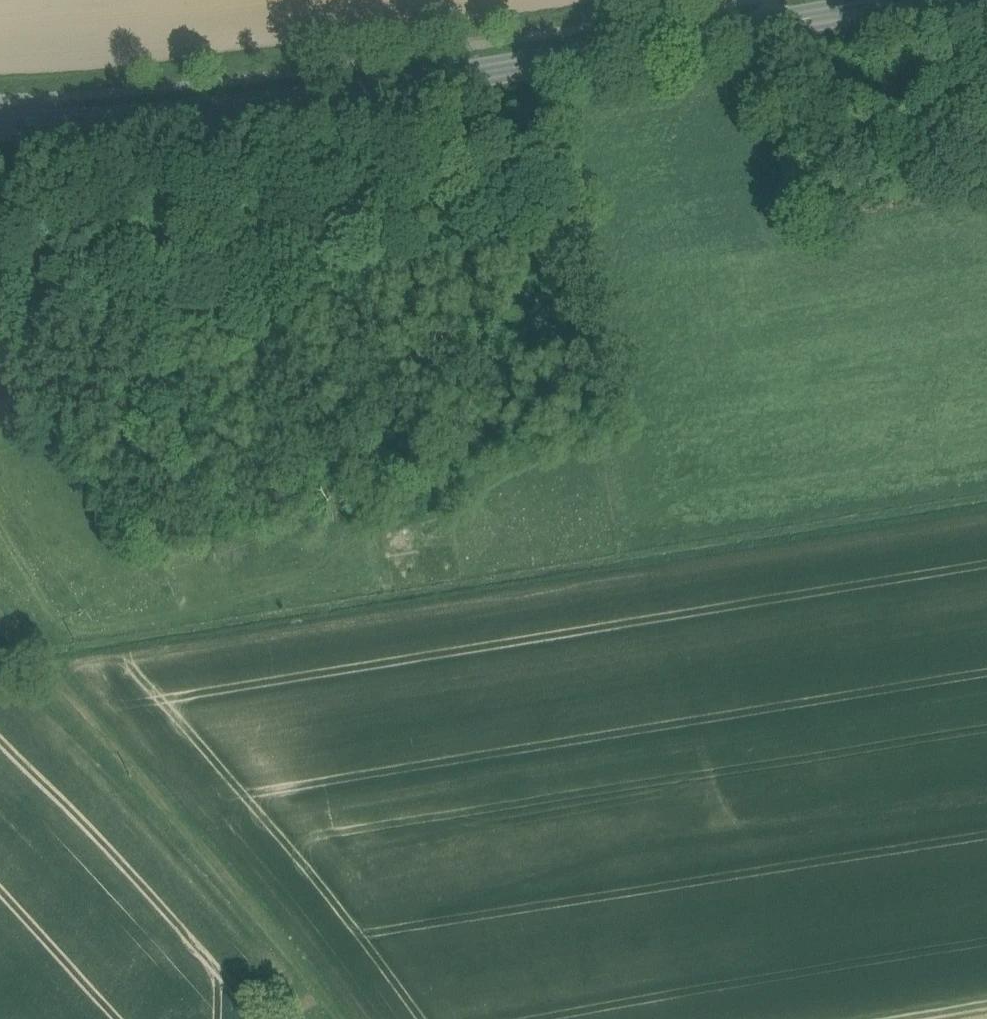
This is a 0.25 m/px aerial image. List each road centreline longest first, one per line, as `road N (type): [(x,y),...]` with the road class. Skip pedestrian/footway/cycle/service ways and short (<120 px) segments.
road 1 (secondary): [(0,133),(223,119),(918,0)]
road 2 (track): [(0,619),(288,943),(339,1018)]

